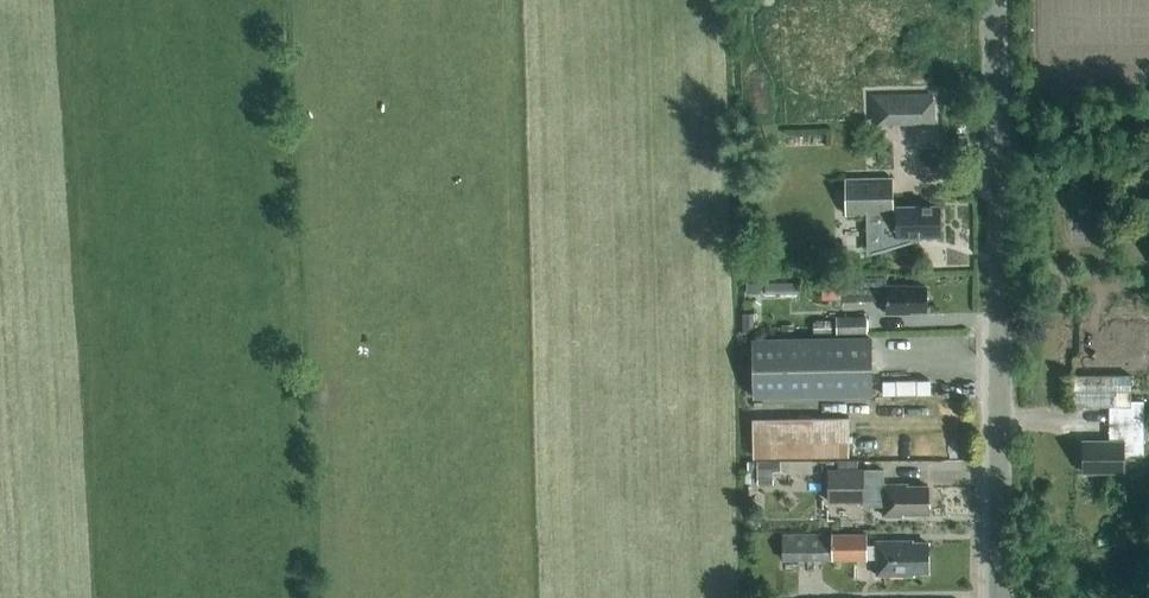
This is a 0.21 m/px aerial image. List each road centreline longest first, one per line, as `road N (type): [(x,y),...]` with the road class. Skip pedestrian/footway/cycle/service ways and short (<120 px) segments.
road 1 (tertiary): [(1003,597),(994,0)]

